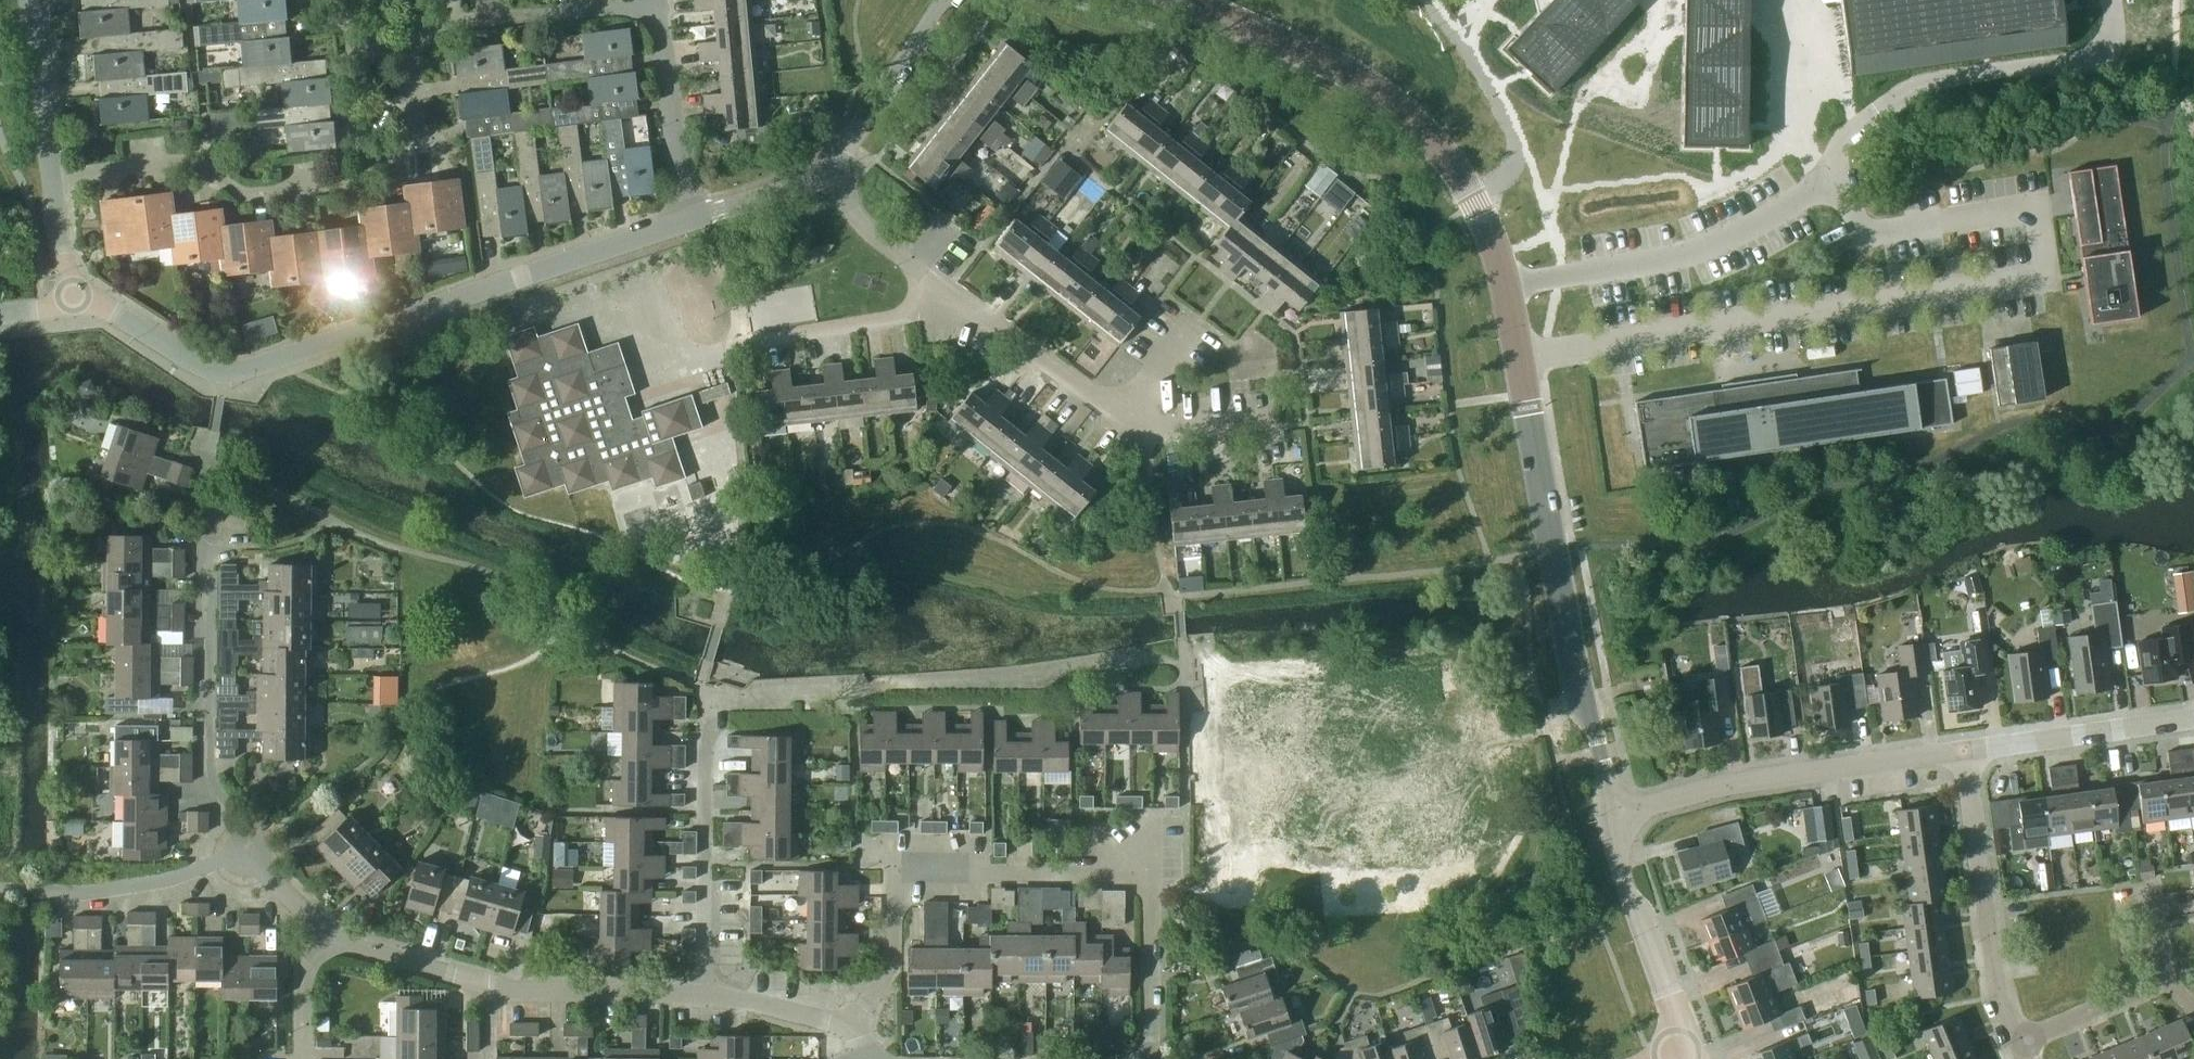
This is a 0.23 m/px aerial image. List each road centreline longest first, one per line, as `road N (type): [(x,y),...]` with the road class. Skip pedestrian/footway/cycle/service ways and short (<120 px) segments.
road 1 (tertiary): [(1606,813),(1601,757),(1485,225),(1412,112),(1365,75),(1203,0)]
road 2 (residential): [(70,293),(221,374),(687,216)]
road 3 (residential): [(55,173),(199,158),(241,194),(357,180),(414,128),(407,56)]
road 4 (residential): [(849,1026),(889,978),(888,872),(1150,874)]
road 5 (residential): [(1271,420),(1147,432),(938,286)]
road 6 (residential): [(702,993),(490,986),(335,936)]
road 7 (residential): [(1606,813),(1740,781),(1961,749)]
road 8 (residential): [(249,851),(204,775),(205,518)]
road 9 (residential): [(2017,1043),(1995,975),(1961,749)]
road 10 (residential): [(702,993),(707,697)]
road 11 (residential): [(0,889),(89,891),(163,880),(249,851)]
road 12 (tertiary): [(1689,1047),(1629,899),(1606,813)]
road 13 (residential): [(1961,749),(2193,717)]
road 14 (residential): [(733,343),(903,316),(938,286)]
road 15 (residential): [(687,216),(660,1)]
road 16 (residential): [(826,165),(846,150),(949,0)]
road 17 (residential): [(1152,1058),(1150,874)]
road 18 (residential): [(486,18),(660,1)]
road 19 (residential): [(55,173),(31,0)]
road 20 (residential): [(938,286),(860,220),(826,165)]
road 21 (residential): [(2017,1043),(2161,978)]
road 22 (residential): [(849,1026),(793,1002),(702,993)]
road 23 (residential): [(687,216),(826,165)]
road 24 (residential): [(305,1058),(305,982),(335,936)]
road 25 (residential): [(70,293),(55,173)]
road 26 (residential): [(335,936),(249,851)]

